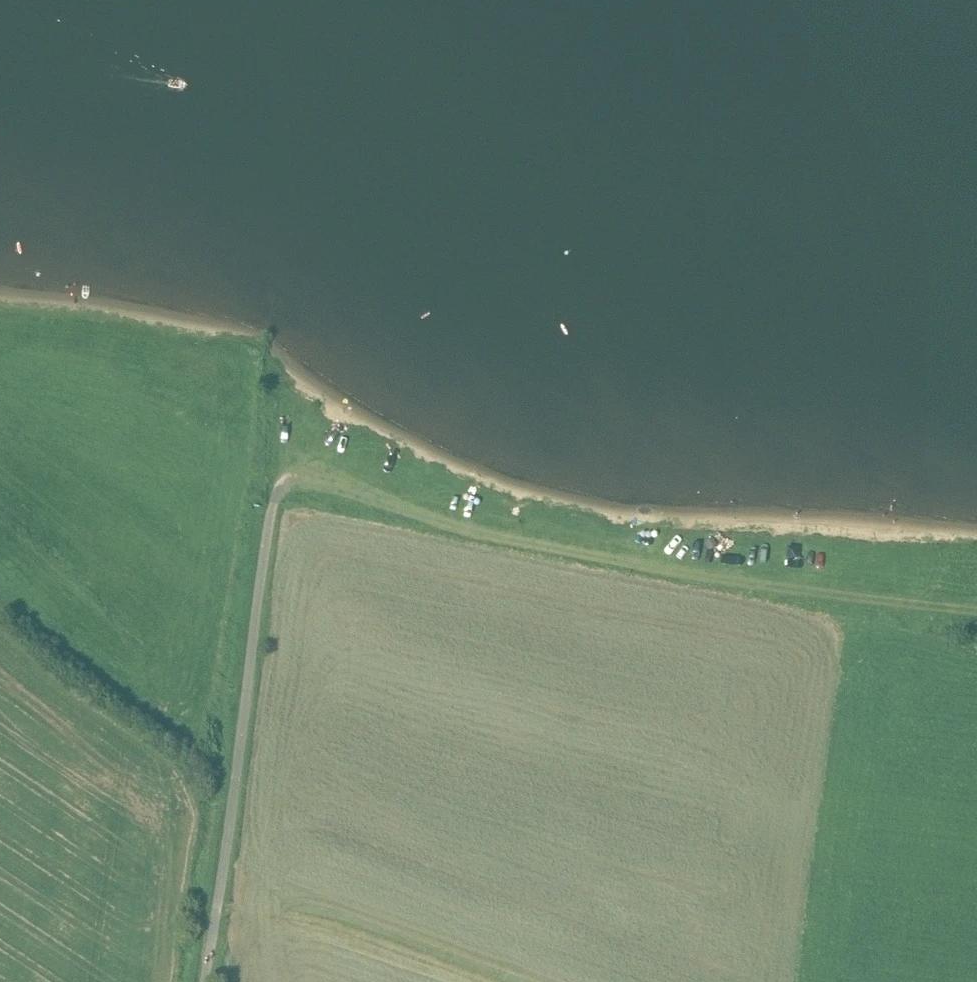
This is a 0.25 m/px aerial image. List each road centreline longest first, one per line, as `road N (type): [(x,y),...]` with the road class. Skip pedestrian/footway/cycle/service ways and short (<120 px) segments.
road 1 (track): [(217,890),(274,501)]
road 2 (track): [(217,890),(498,981)]

